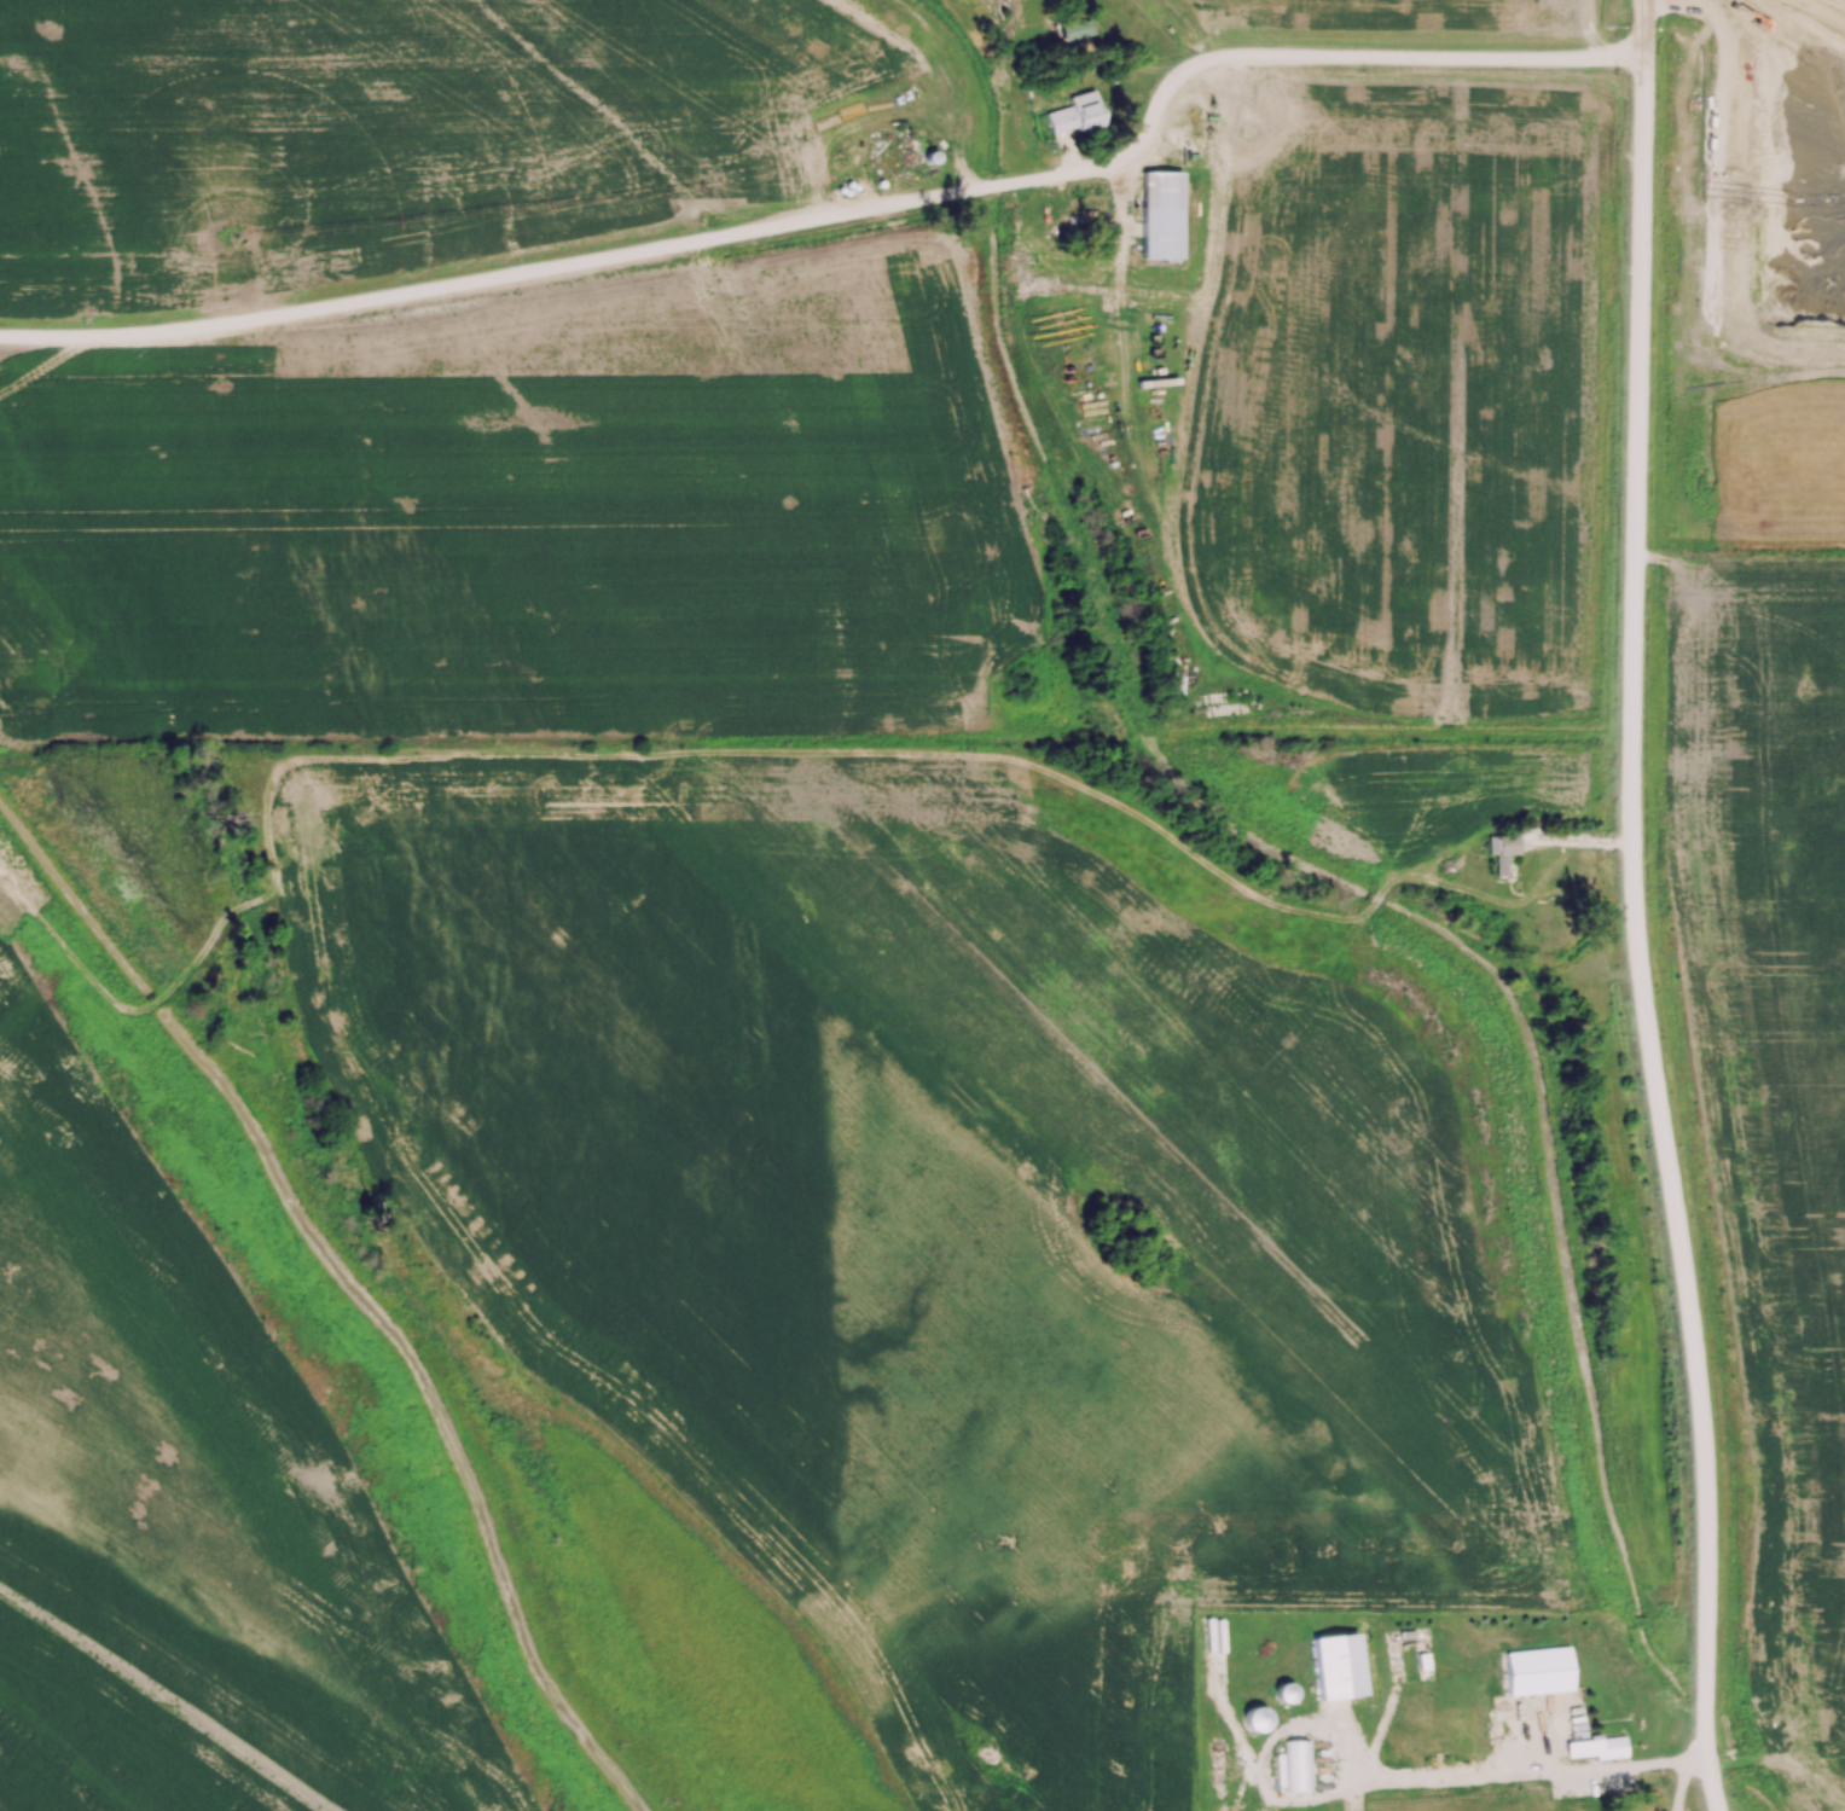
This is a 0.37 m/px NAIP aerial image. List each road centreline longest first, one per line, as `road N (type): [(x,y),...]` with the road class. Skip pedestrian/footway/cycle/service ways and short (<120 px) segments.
road 1 (residential): [(1637,0),(1624,788),(1630,941),(1694,1426),(1699,1757),(1708,1810)]
road 2 (residential): [(1636,53),(1572,63),(1222,51),(1185,66),(1160,89),(1138,135),(1120,155),(1095,164),(224,324),(121,335),(0,334)]

